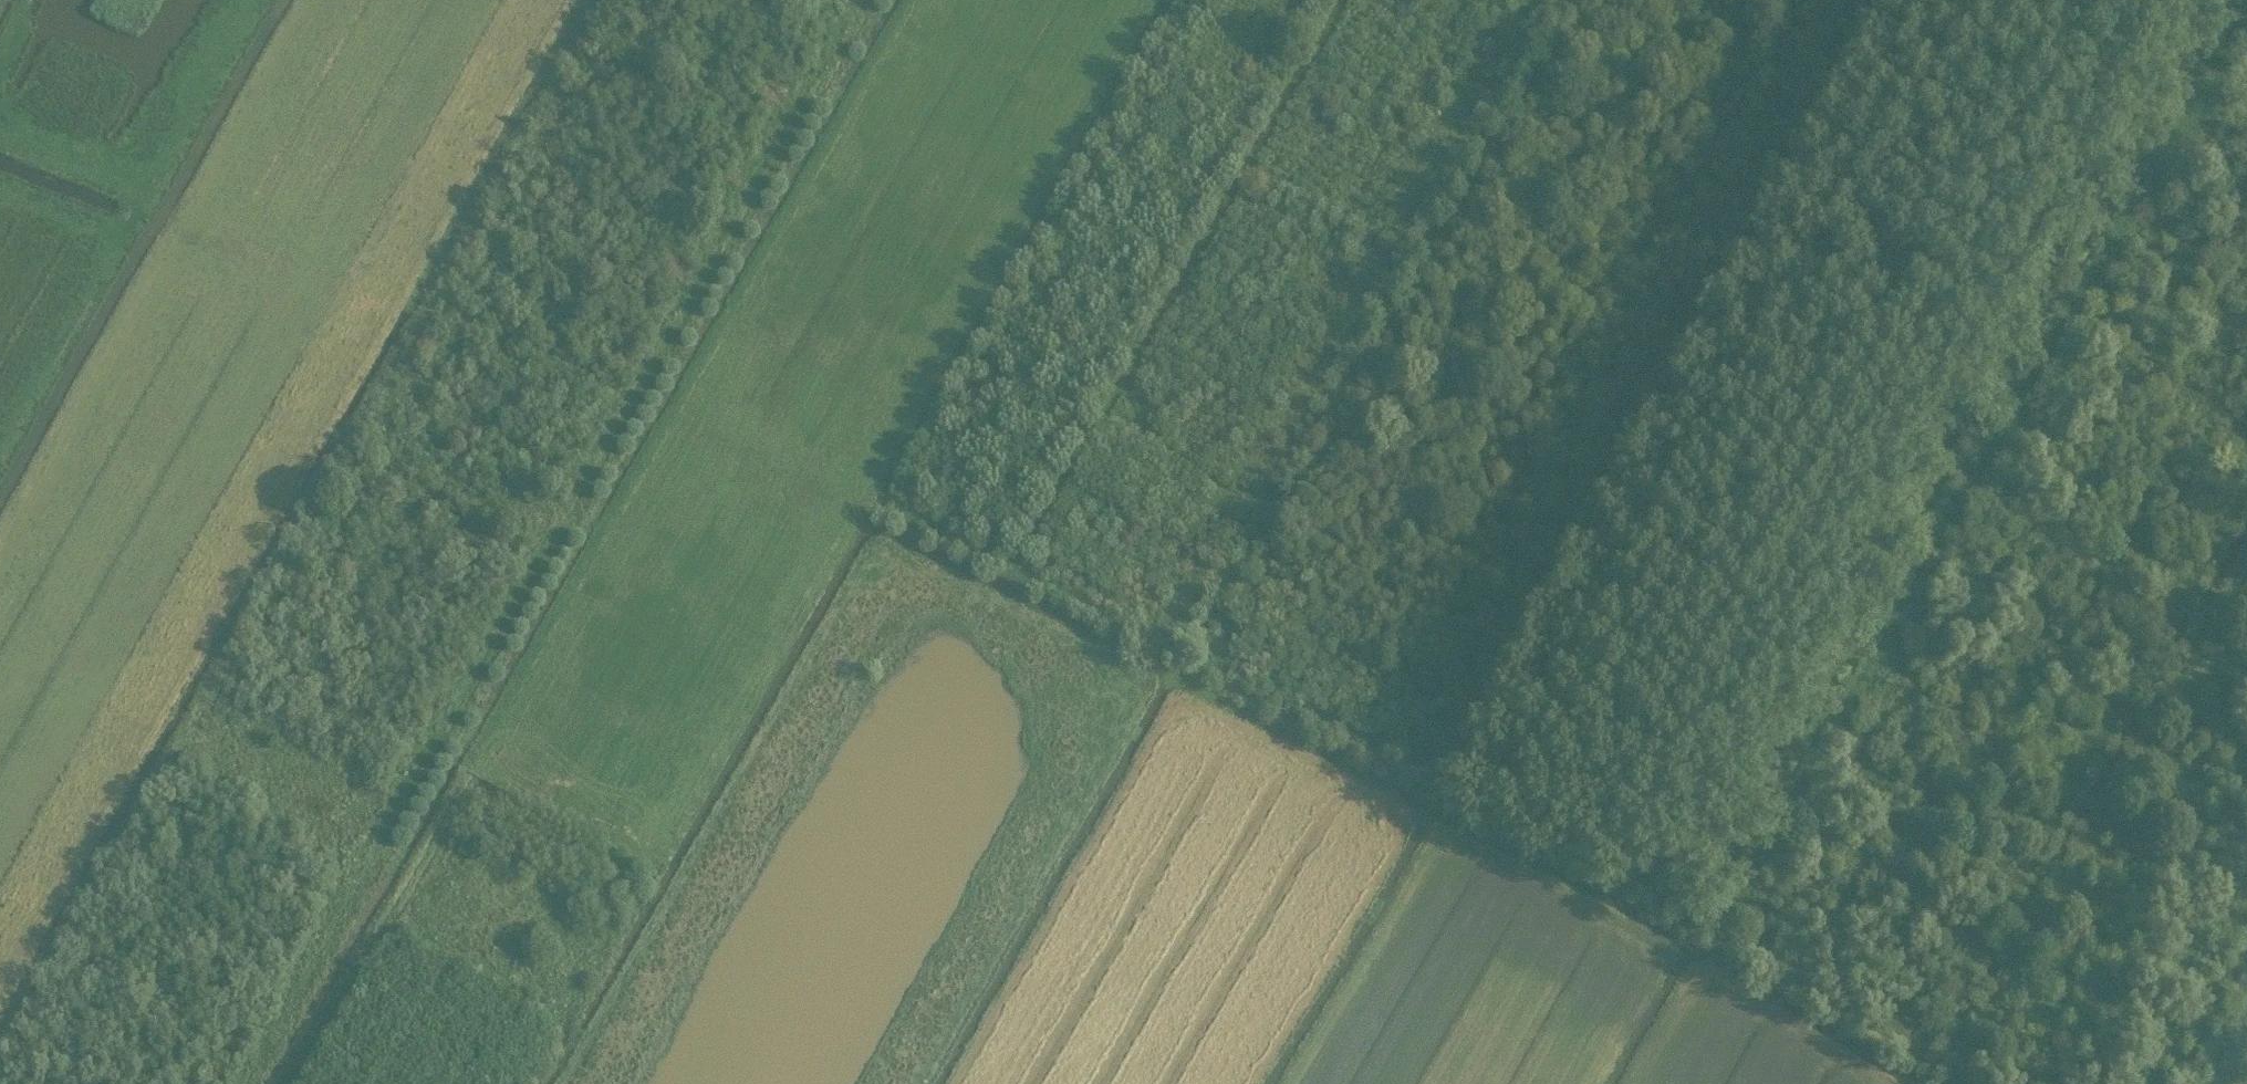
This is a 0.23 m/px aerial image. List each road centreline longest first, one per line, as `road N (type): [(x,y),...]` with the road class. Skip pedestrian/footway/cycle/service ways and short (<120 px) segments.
road 1 (track): [(1243,505),(1381,283),(1530,0)]

